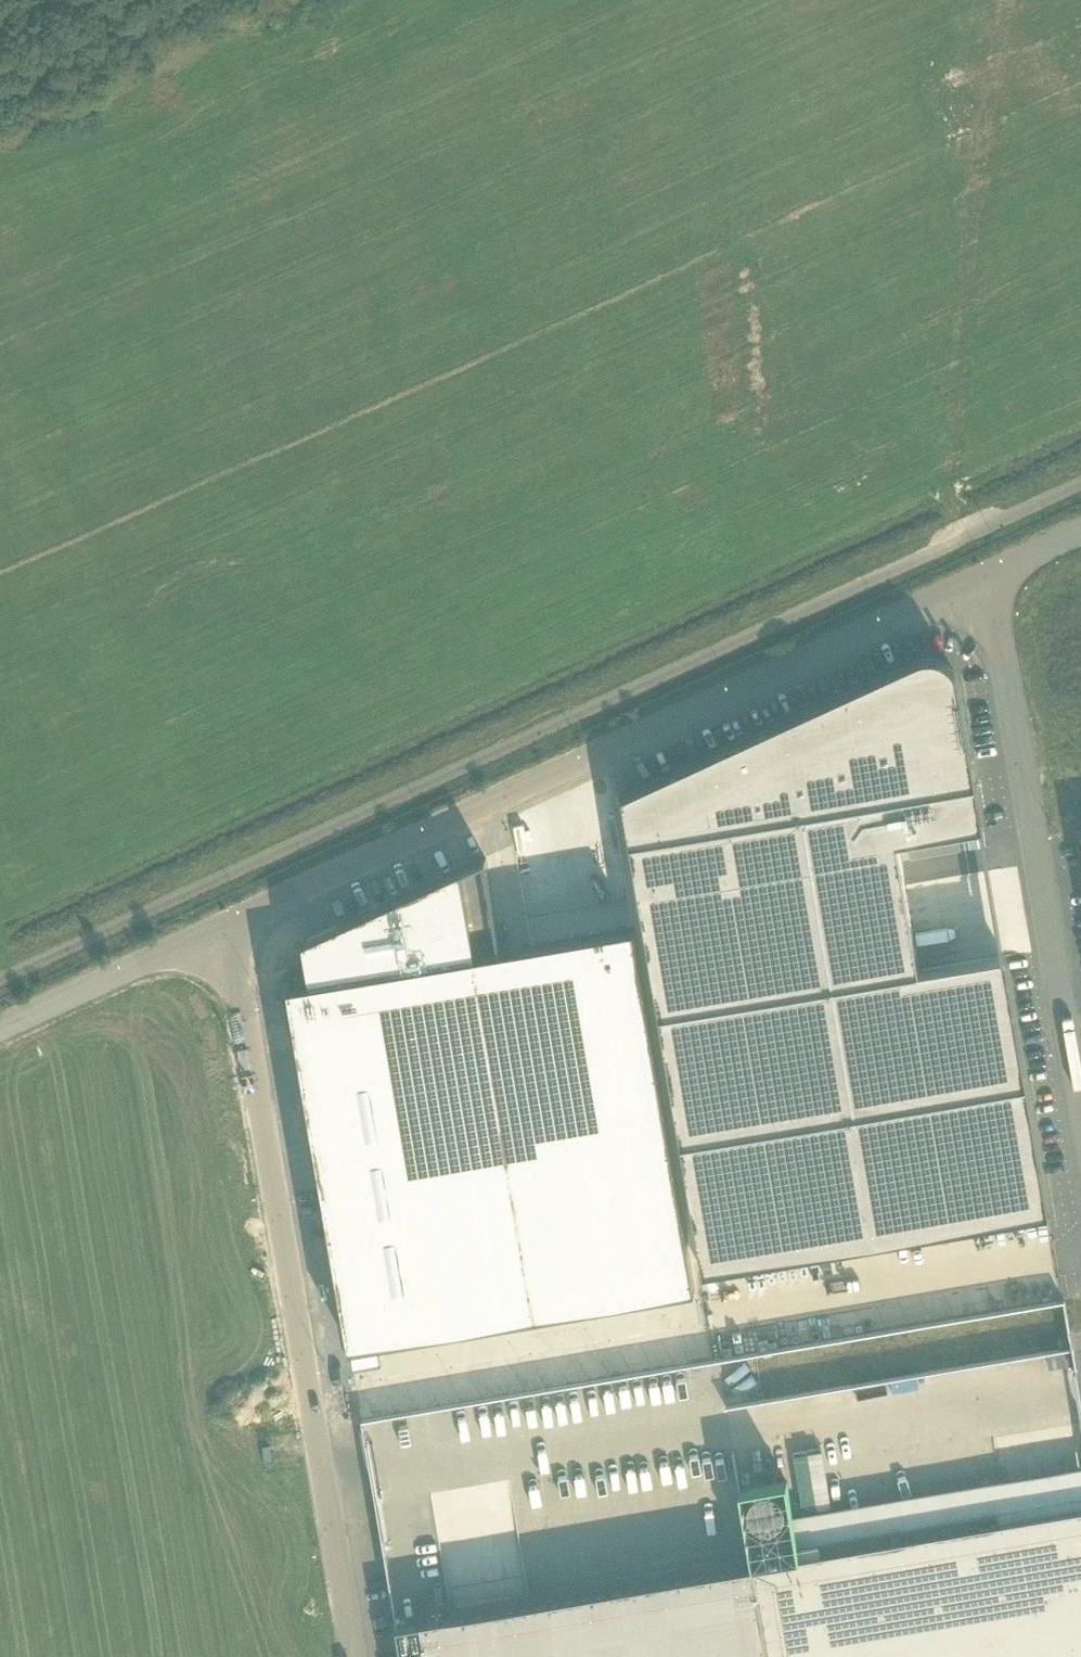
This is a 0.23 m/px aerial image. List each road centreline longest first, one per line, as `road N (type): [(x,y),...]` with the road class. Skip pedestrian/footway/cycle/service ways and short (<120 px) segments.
road 1 (unclassified): [(1014,567),(224,930)]
road 2 (unclassified): [(351,1656),(224,930)]
road 3 (unclassified): [(1080,1116),(998,632),(998,599),(1014,567)]
road 4 (unclassified): [(224,930),(0,1031)]

